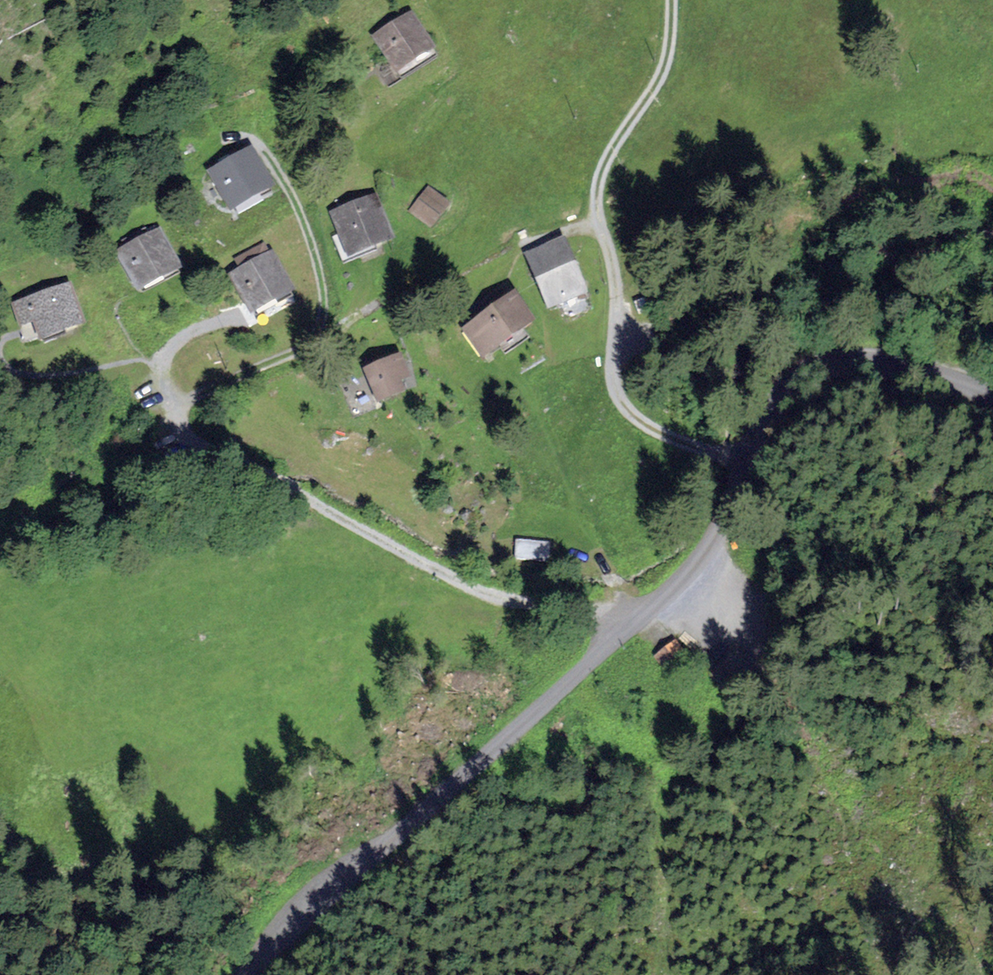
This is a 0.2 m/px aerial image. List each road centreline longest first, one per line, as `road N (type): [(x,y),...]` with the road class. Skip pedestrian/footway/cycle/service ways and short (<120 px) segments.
road 1 (unclassified): [(992,398),(863,359),(812,369),(771,407),(716,536),(681,579),(239,974)]
road 2 (track): [(645,609),(503,600),(182,435),(163,366),(177,338),(233,317)]
road 3 (track): [(749,457),(682,444),(628,413),(612,374),(620,335),(614,262),(591,189),(666,66),(675,0)]
road 4 (track): [(174,416),(309,344),(326,315),(322,276),(285,180),(256,141),(225,135)]

